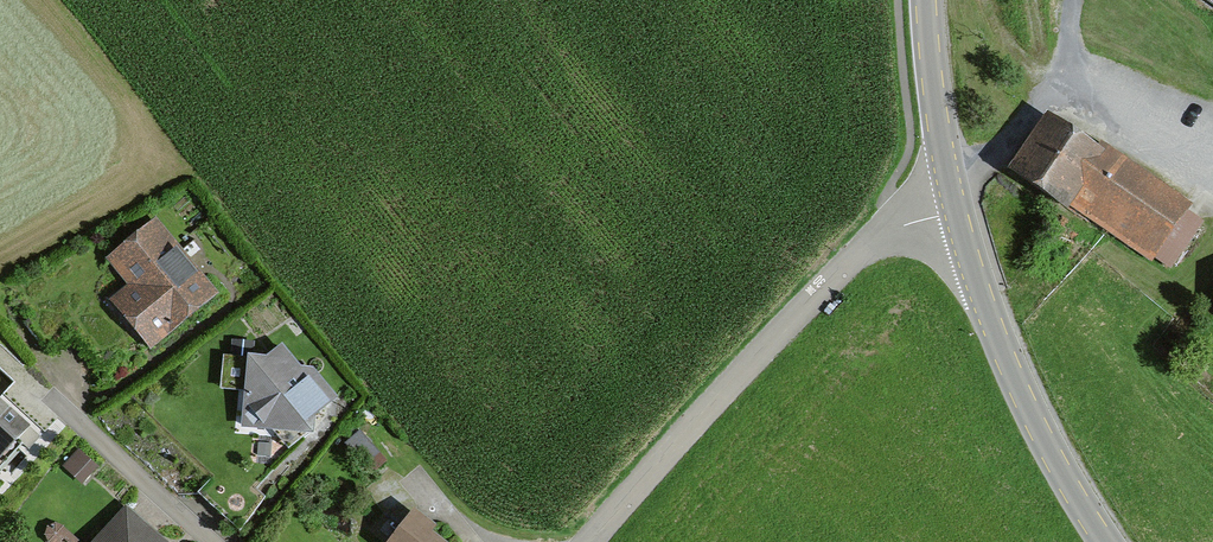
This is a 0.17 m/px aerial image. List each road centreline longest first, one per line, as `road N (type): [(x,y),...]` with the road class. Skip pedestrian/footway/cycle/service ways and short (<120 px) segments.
road 1 (residential): [(601,541),(880,242),(953,216)]
road 2 (tertiary): [(953,216),(996,345),(1062,481),(1104,541)]
road 3 (tertiary): [(923,0),(953,216)]

